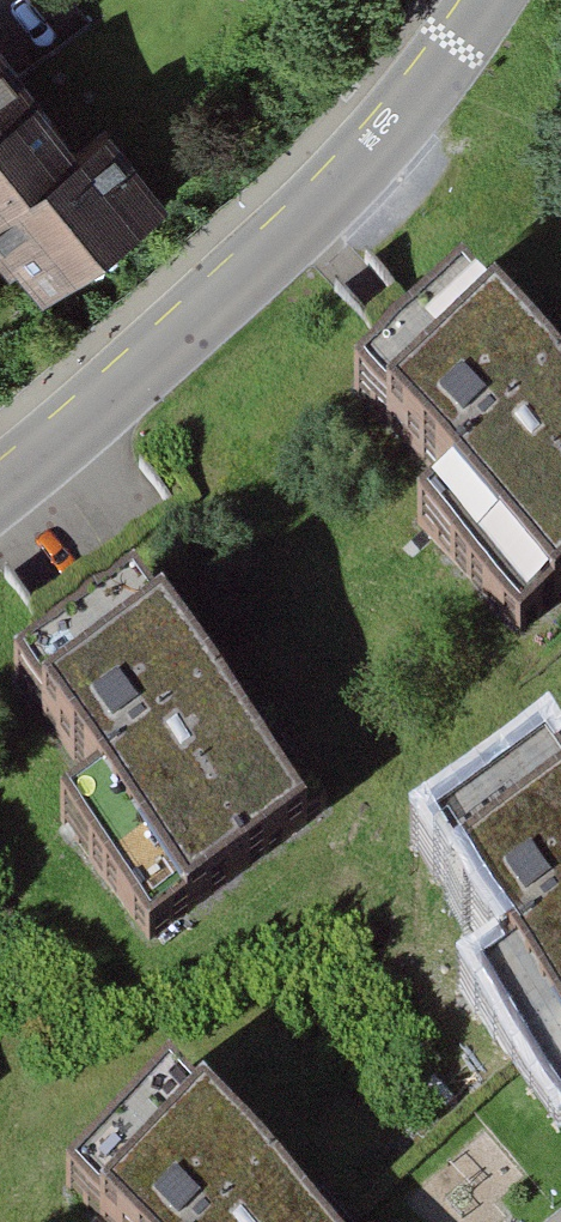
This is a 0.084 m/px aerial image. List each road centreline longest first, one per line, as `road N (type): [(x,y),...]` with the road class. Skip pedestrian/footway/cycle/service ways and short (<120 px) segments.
road 1 (residential): [(386,140),(63,450),(0,497)]
road 2 (residential): [(386,140),(488,0)]

